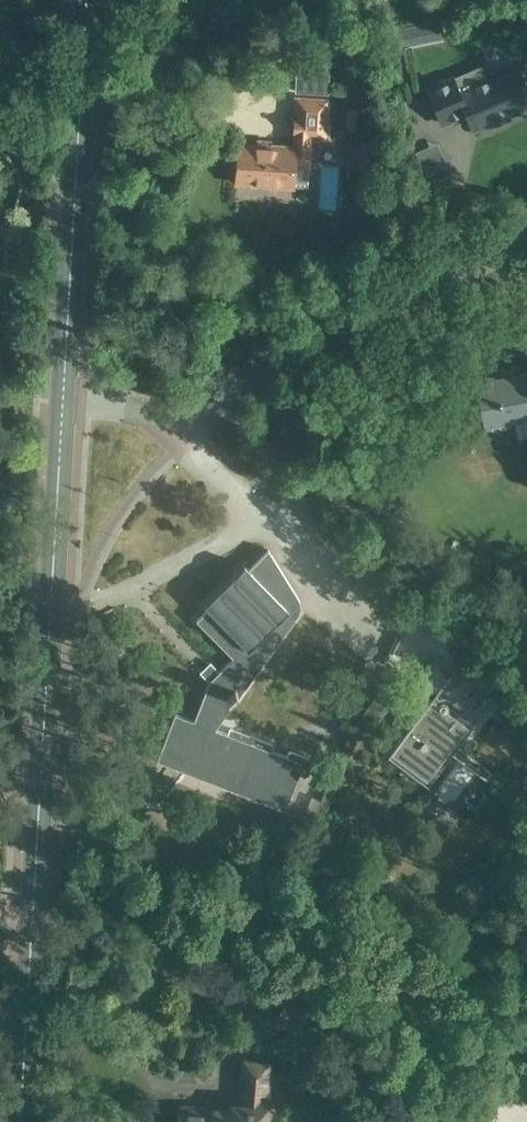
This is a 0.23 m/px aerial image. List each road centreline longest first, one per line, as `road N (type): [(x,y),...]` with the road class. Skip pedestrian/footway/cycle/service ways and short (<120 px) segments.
road 1 (tertiary): [(62,391),(20,1121)]
road 2 (residential): [(80,398),(166,415),(215,396),(445,264),(526,233)]
road 3 (tertiary): [(62,391),(87,0)]

